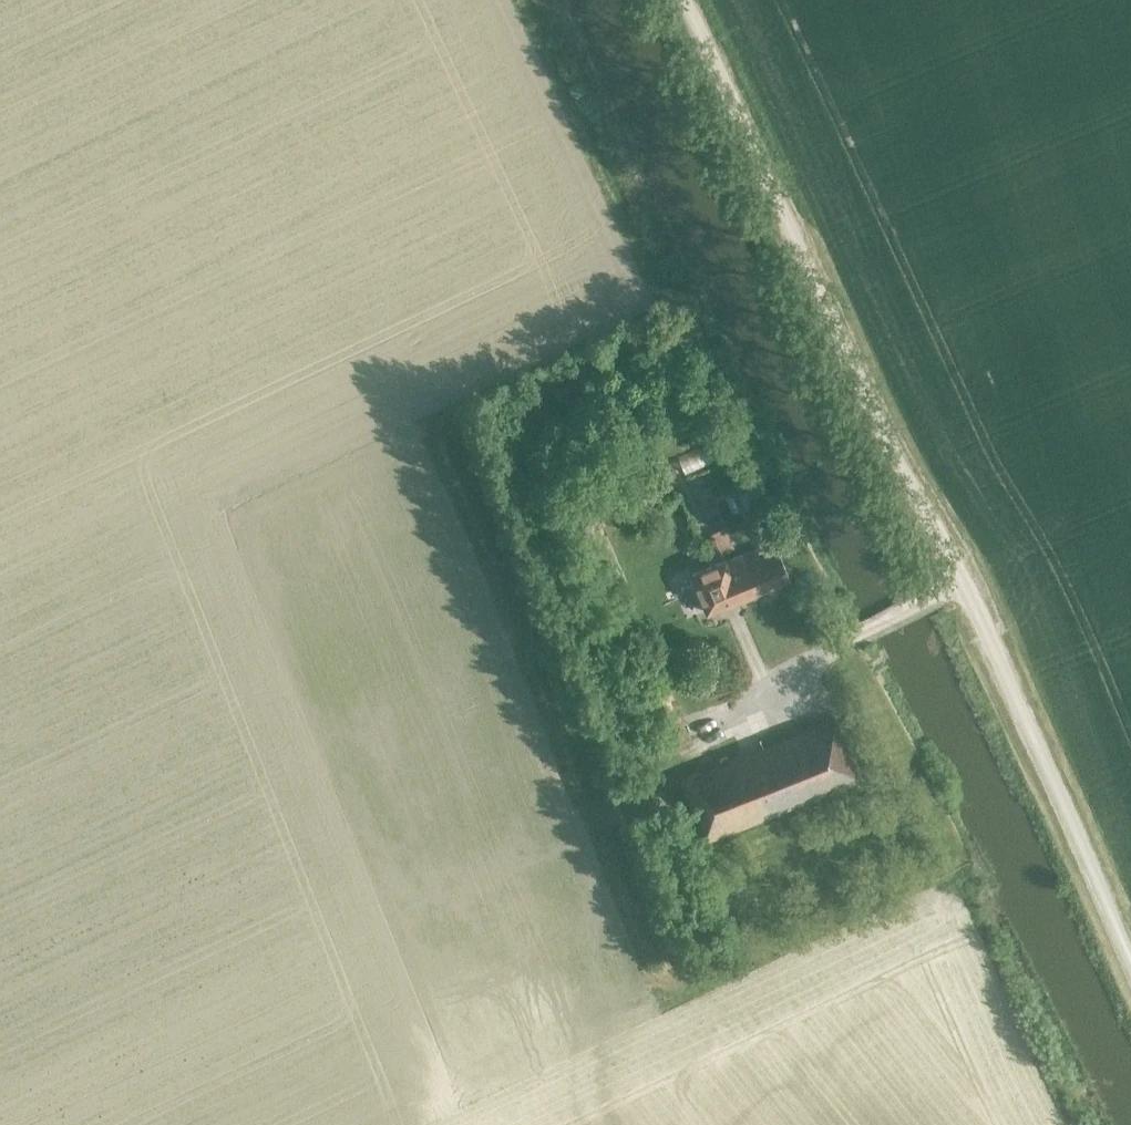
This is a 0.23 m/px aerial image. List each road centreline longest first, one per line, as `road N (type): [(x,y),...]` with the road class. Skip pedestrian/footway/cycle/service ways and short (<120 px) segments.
road 1 (unclassified): [(1130,965),(683,0)]

